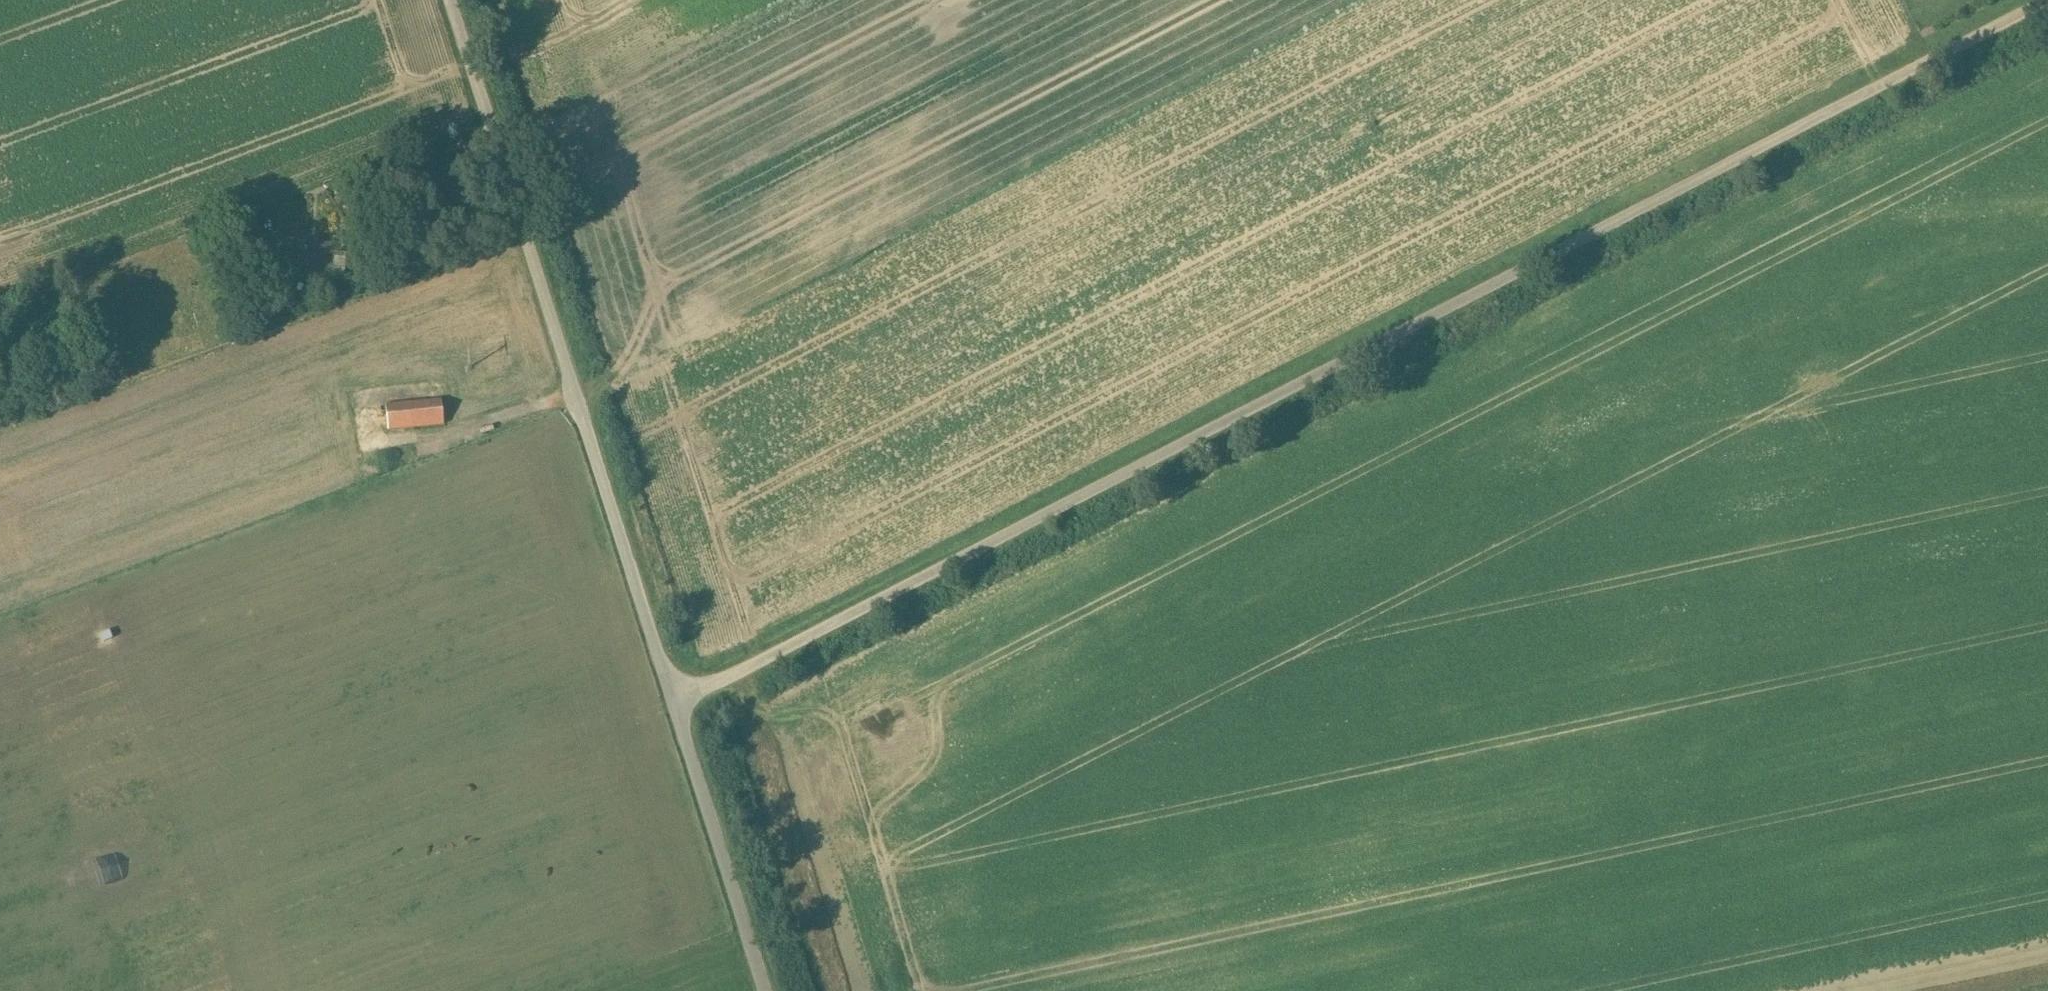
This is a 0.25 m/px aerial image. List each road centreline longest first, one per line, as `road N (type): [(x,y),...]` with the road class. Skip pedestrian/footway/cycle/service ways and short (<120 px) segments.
road 1 (unclassified): [(2047,0),(673,706)]
road 2 (unclassified): [(449,0),(673,706)]
road 3 (unclassified): [(673,706),(763,990)]

